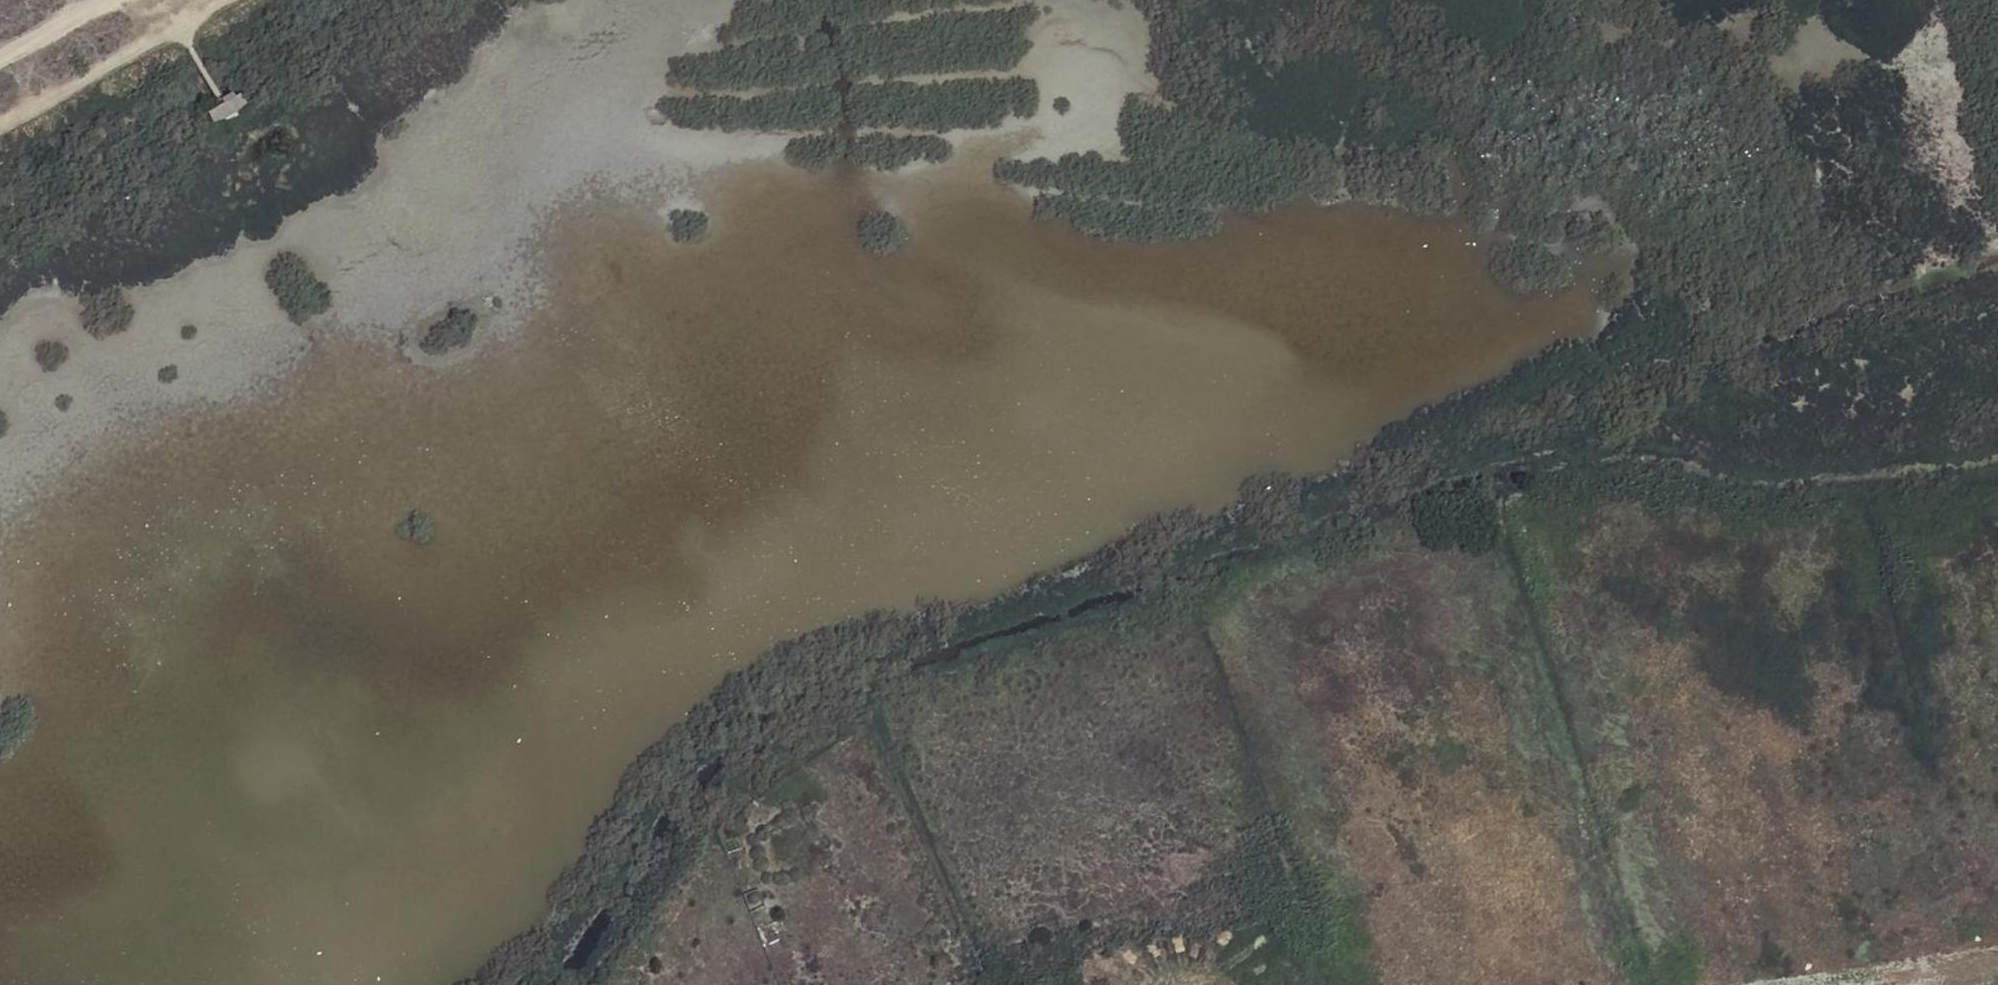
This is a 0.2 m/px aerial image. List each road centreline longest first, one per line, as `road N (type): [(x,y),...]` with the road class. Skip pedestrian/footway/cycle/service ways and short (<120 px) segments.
road 1 (track): [(0,122),(220,0)]

